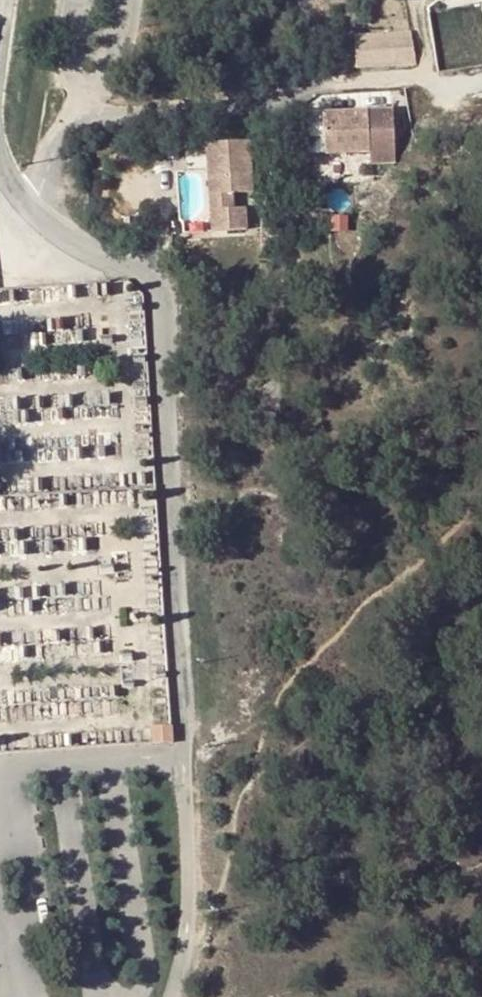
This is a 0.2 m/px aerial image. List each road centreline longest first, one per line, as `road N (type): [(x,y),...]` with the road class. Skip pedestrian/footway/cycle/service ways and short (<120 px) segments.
road 1 (unclassified): [(184,755),(167,310),(145,271),(73,245),(30,212),(0,159)]
road 2 (unclassified): [(173,996),(184,947),(184,755)]
road 3 (unclassified): [(184,755),(0,773)]

